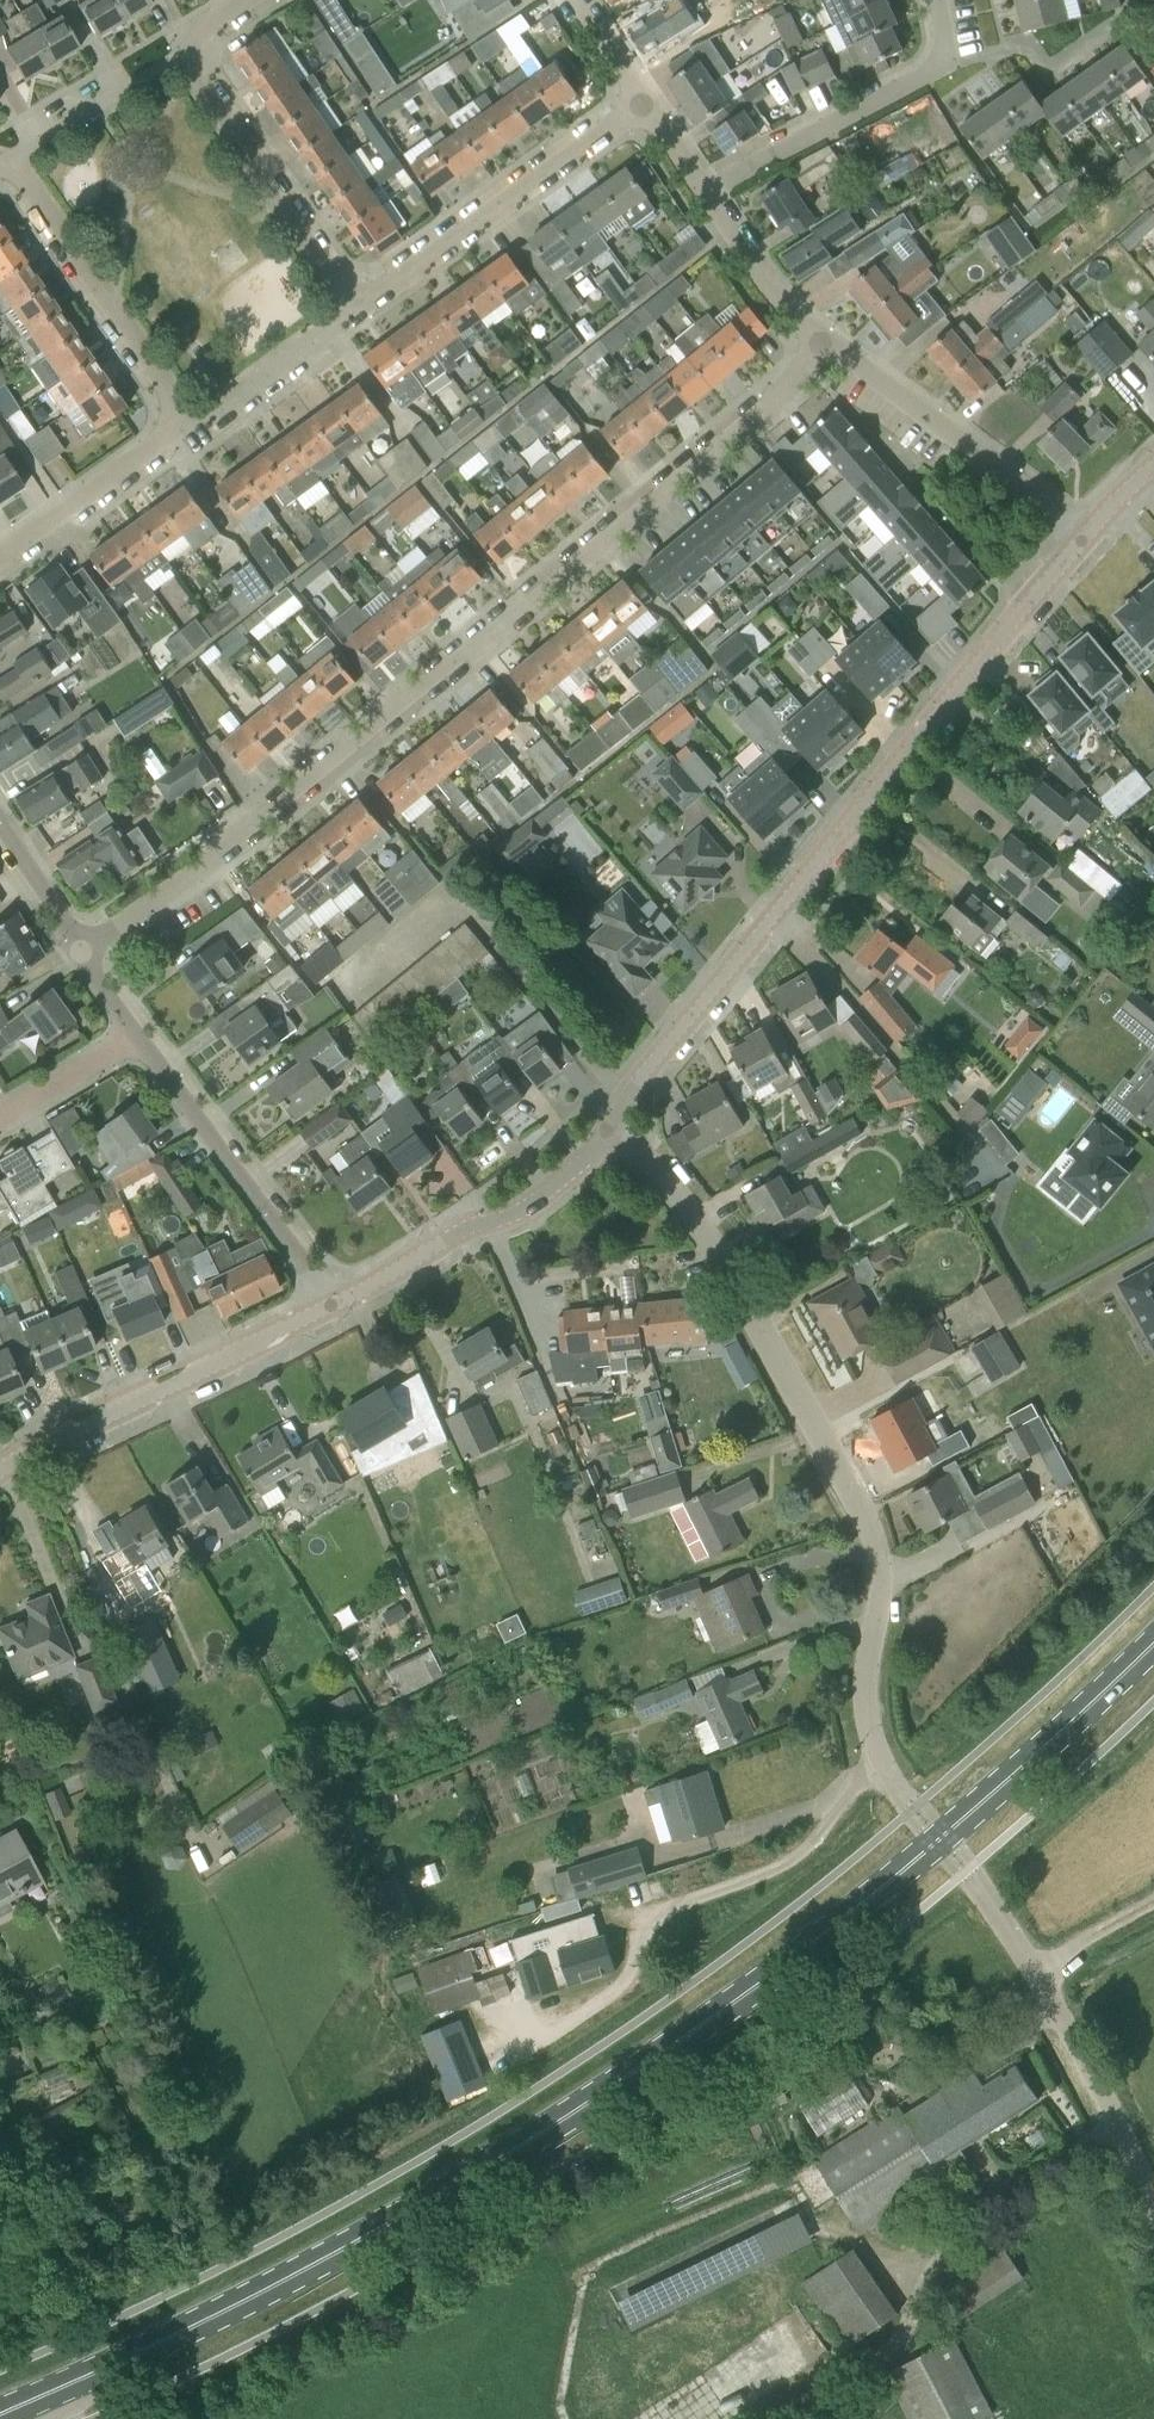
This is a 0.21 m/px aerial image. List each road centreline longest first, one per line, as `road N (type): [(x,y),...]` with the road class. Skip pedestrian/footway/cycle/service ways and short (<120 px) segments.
road 1 (primary): [(0,2415),(93,2376),(361,2238),(587,2106),(938,1839)]
road 2 (residential): [(81,953),(271,813),(772,406),(824,338)]
road 3 (unclassified): [(938,1839),(873,1750),(864,1690),(877,1586),(867,1533),(752,1304),(699,1219),(613,1118)]
road 4 (unclassified): [(613,1118),(1089,533)]
road 5 (unclassified): [(0,1467),(333,1307)]
road 6 (residential): [(351,306),(645,104)]
road 7 (unclassified): [(333,1307),(471,1226),(524,1208),(597,1147),(613,1118)]
road 8 (residential): [(333,1307),(139,1036)]
road 9 (residential): [(1089,533),(824,338)]
road 10 (residential): [(706,190),(924,73),(943,42),(938,0)]
road 11 (residential): [(191,420),(14,156)]
road 12 (residential): [(351,306),(179,55)]
road 13 (primary): [(938,1839),(1079,1719),(1153,1639)]
road 14 (unclassified): [(1153,2211),(1034,1974)]
road 15 (residential): [(0,553),(191,420)]
road 16 (residential): [(191,420),(351,306)]
road 17 (residential): [(14,156),(179,55)]
road 18 (residential): [(824,338),(783,304),(706,190)]
road 19 (unclassified): [(938,1839),(1034,1974)]
road 20 (residential): [(139,1036),(0,1118)]
road 21 (residential): [(81,953),(0,821)]
road 22 (track): [(1034,1974),(1153,1906)]
road 23 (residential): [(645,104),(573,0)]

